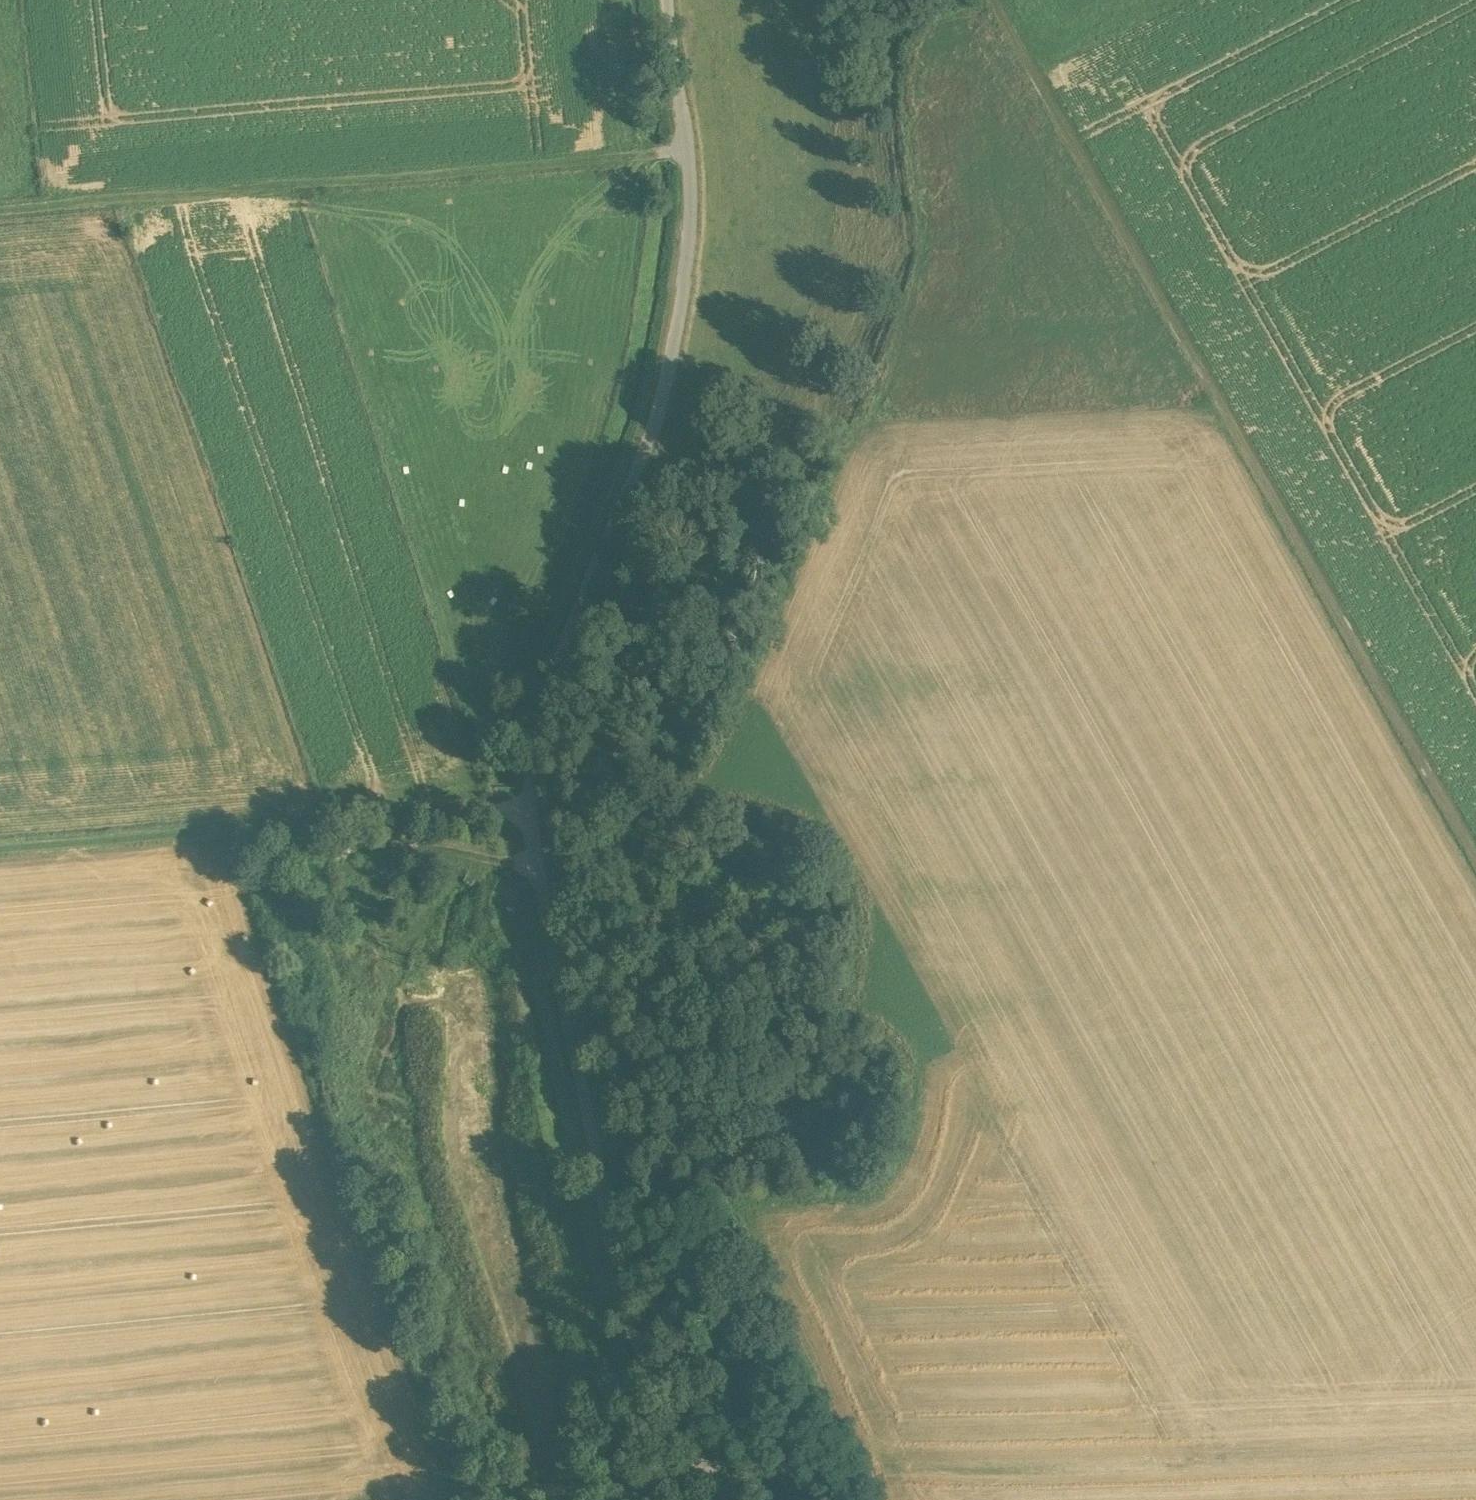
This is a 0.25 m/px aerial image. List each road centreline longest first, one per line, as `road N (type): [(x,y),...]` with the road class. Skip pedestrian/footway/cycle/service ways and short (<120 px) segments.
road 1 (track): [(730,1499),(654,1378),(629,1306),(540,844),(542,751),(582,623),(658,444),(687,257),(688,148),(666,0)]
road 2 (track): [(1475,846),(996,0)]
road 3 (track): [(0,212),(688,148)]
road 4 (track): [(539,818),(0,859)]

